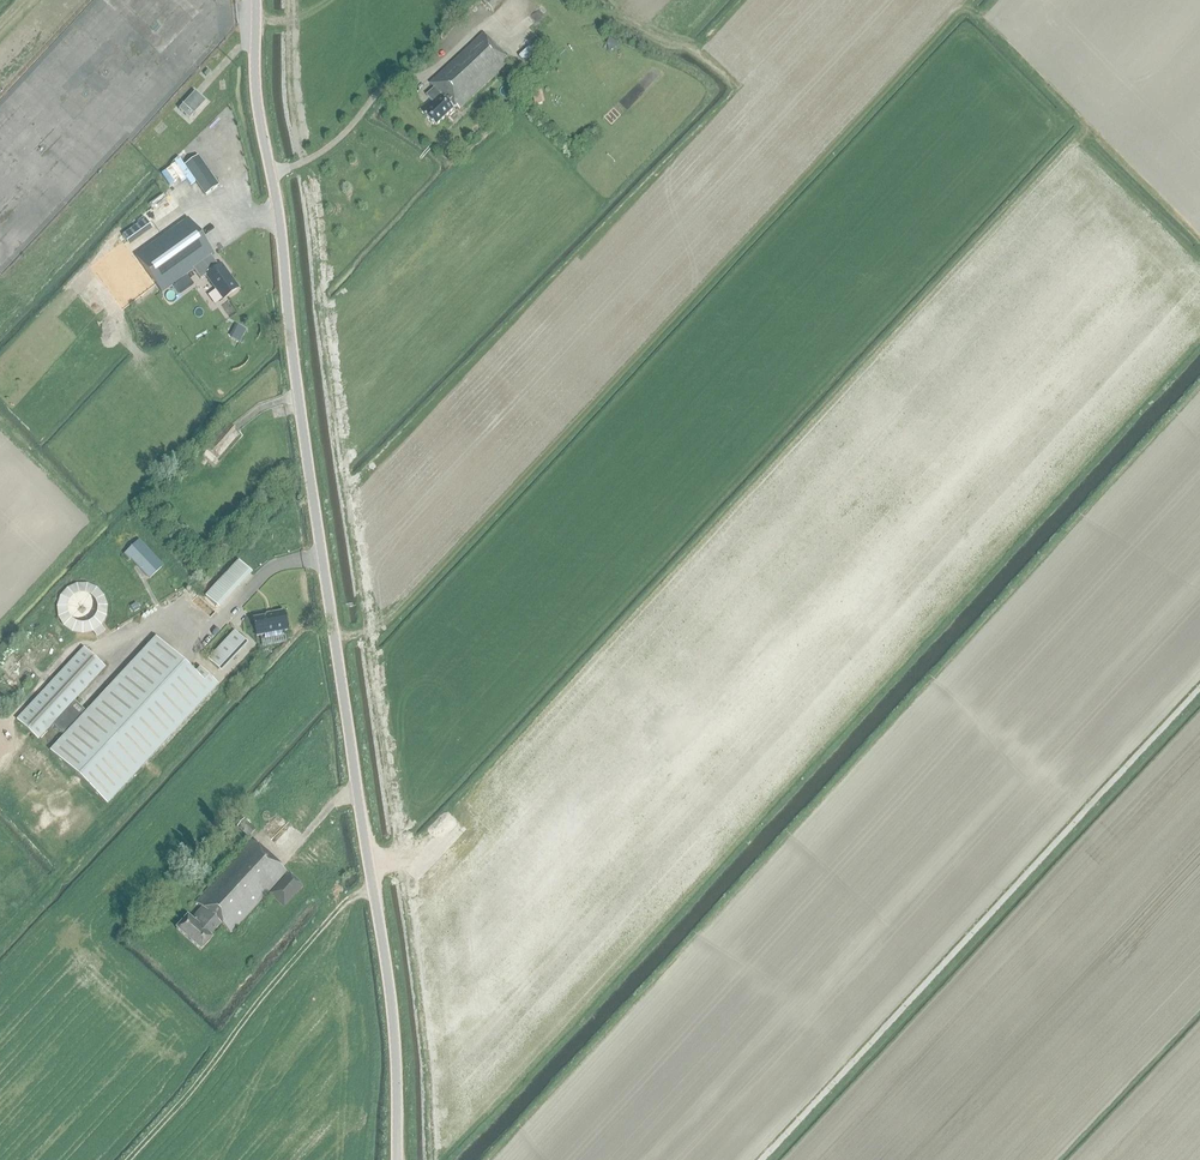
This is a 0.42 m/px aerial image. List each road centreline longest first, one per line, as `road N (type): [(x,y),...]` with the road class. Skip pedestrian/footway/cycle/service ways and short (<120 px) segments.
road 1 (tertiary): [(397,1159),(394,1014),(295,380),(256,85),(256,0)]

